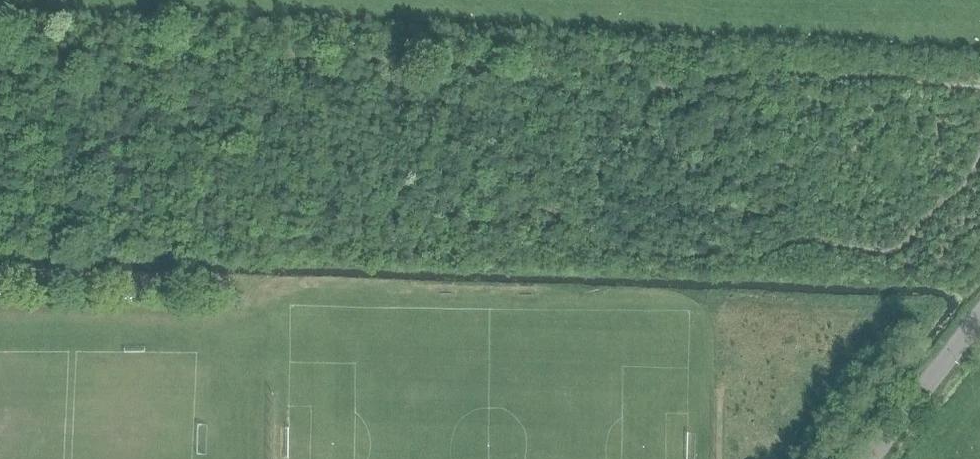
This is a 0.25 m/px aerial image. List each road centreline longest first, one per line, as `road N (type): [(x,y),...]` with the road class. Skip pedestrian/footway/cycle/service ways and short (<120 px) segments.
road 1 (tertiary): [(869,458),(979,309)]

